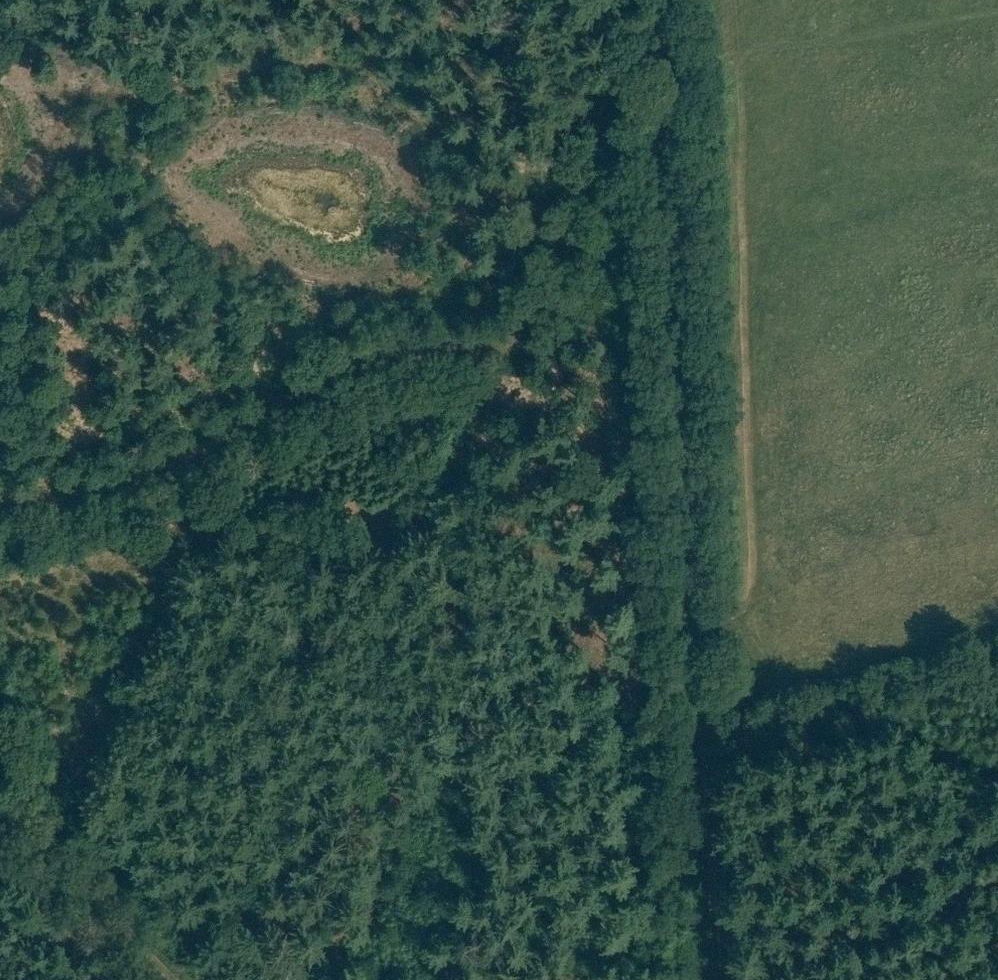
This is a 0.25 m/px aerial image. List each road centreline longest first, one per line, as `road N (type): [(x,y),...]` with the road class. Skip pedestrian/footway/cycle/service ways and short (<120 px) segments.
road 1 (track): [(671,94),(701,730)]
road 2 (track): [(715,979),(701,730)]

